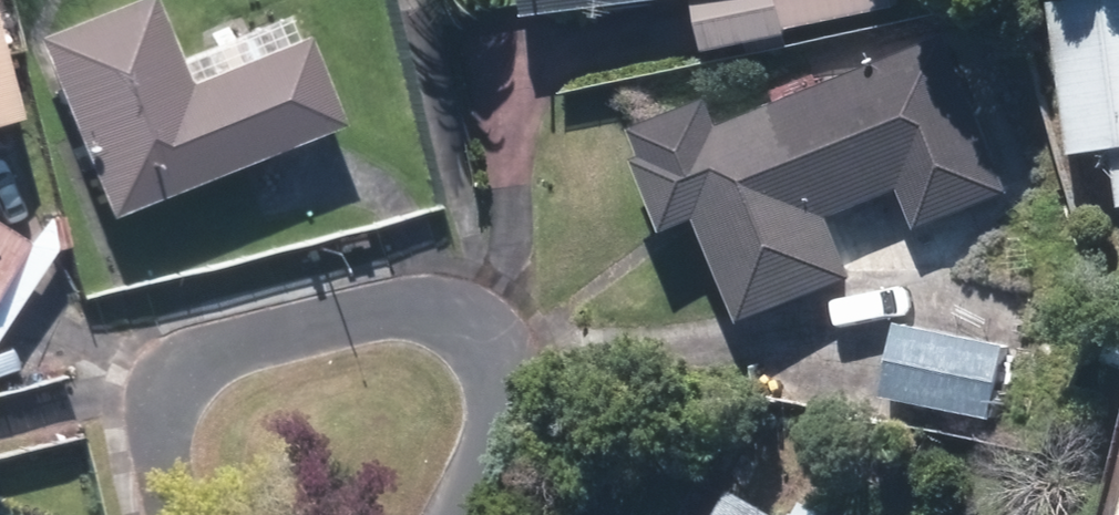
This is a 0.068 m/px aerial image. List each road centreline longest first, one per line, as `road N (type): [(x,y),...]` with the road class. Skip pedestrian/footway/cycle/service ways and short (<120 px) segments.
road 1 (residential): [(164,514),(145,425),(179,368),(206,355),(444,306),(470,316),(498,345),(514,404),(458,514)]

